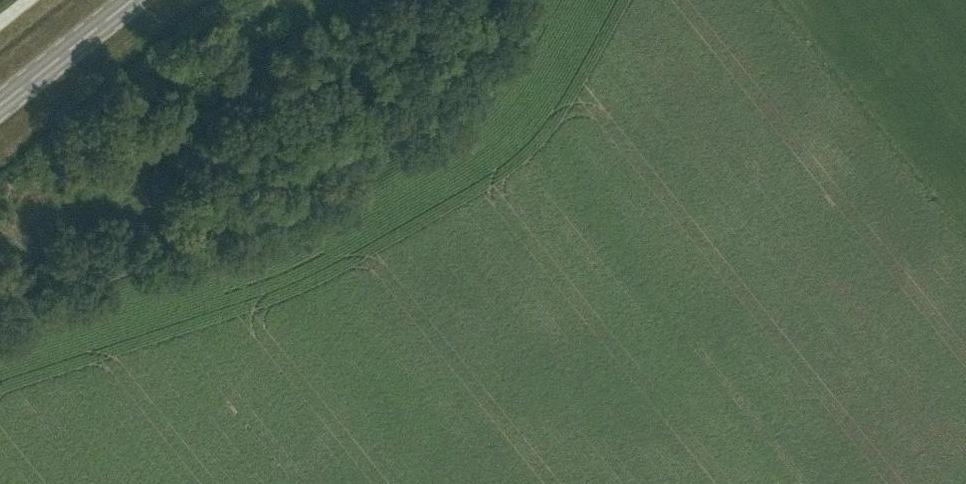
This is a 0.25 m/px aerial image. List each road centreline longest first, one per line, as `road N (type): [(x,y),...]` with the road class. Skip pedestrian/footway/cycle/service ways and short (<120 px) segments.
road 1 (primary): [(0,103),(130,0)]

